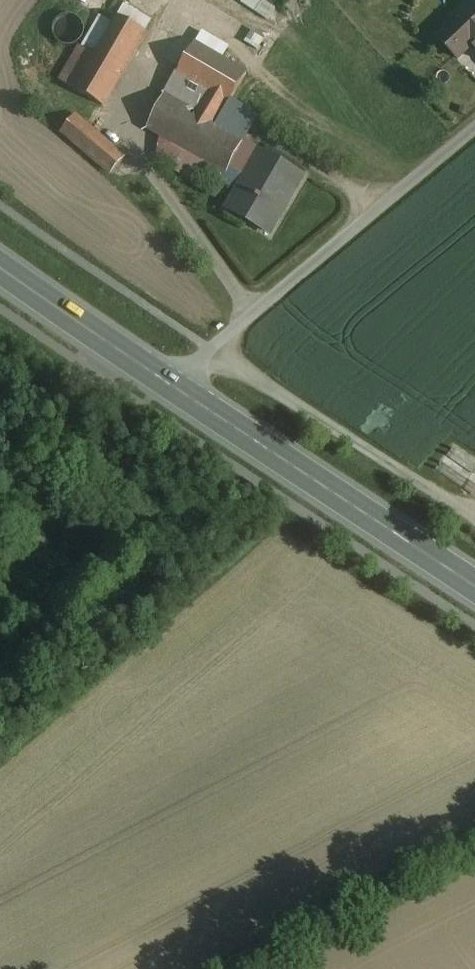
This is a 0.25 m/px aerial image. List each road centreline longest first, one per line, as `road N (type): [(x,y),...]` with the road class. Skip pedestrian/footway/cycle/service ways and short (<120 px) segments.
road 1 (unclassified): [(167,385),(474,126)]
road 2 (primary): [(167,385),(474,587)]
road 3 (track): [(220,968),(474,831)]
road 4 (primary): [(0,268),(167,385)]

